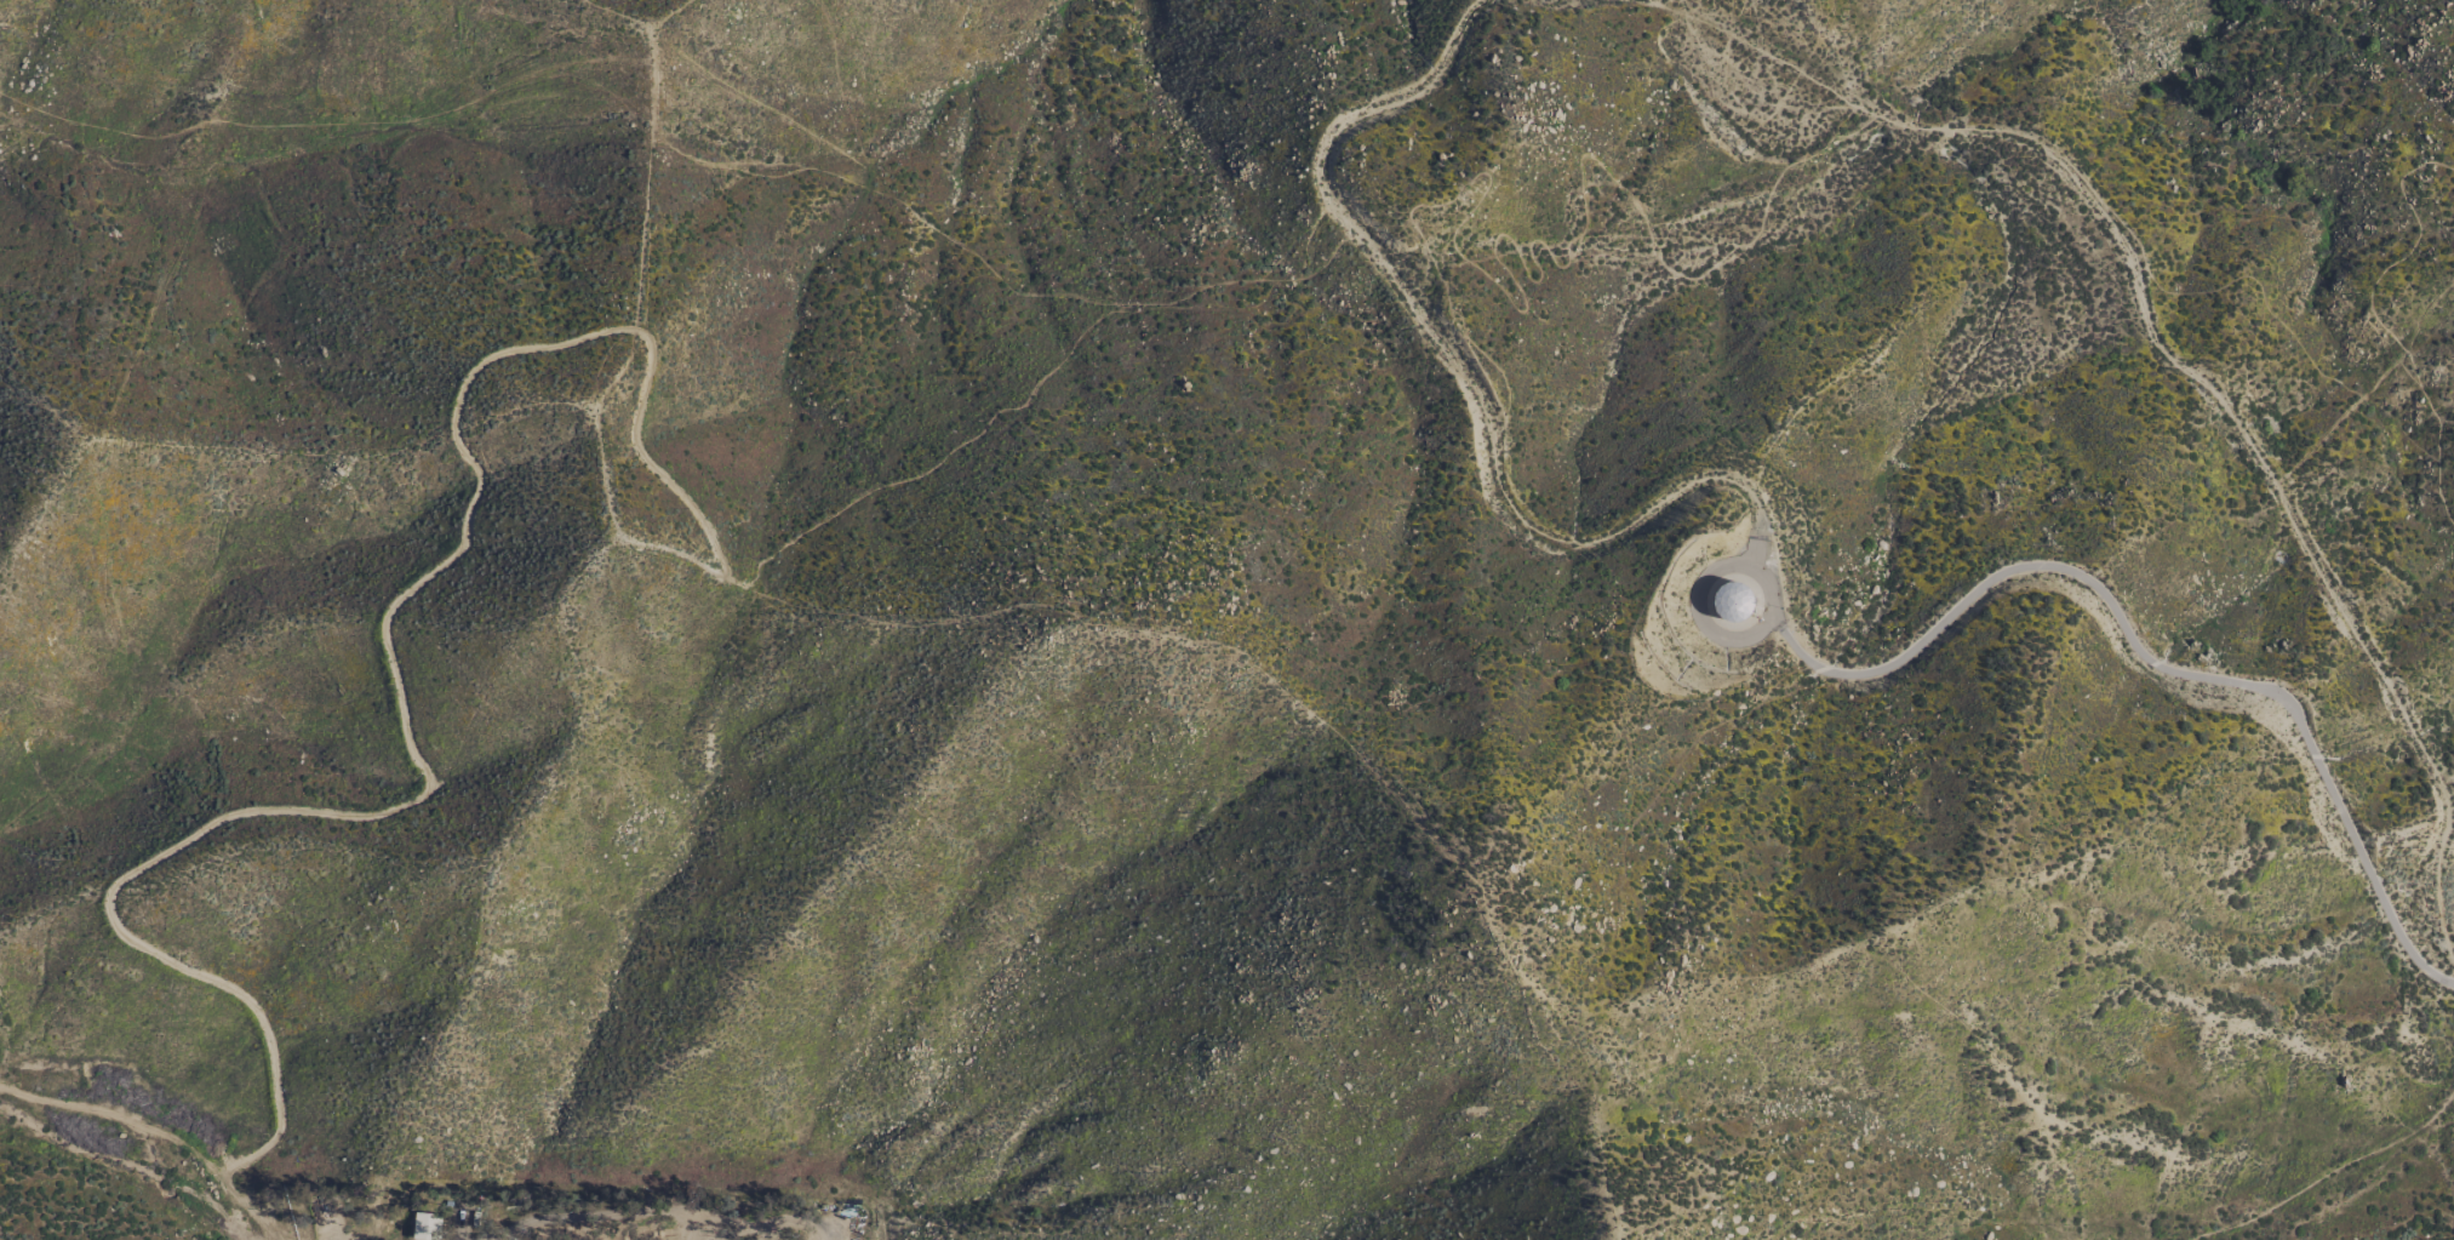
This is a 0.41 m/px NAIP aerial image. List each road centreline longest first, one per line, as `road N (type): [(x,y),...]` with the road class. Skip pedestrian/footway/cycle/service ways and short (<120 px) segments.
road 1 (track): [(1977,135),(2035,149),(2082,192),(2126,250),(2152,343),(2227,410),(2272,478),(2446,795),(2439,881),(2453,959)]
road 2 (track): [(1761,542),(1761,508),(1749,492),(1711,479),(1609,539),(1565,544),(1537,531),(1505,496),(1478,399),(1329,204),(1320,165),(1329,142),(1431,88),(1483,0)]
road 3 (track): [(1623,0),(1710,28),(1882,121)]

